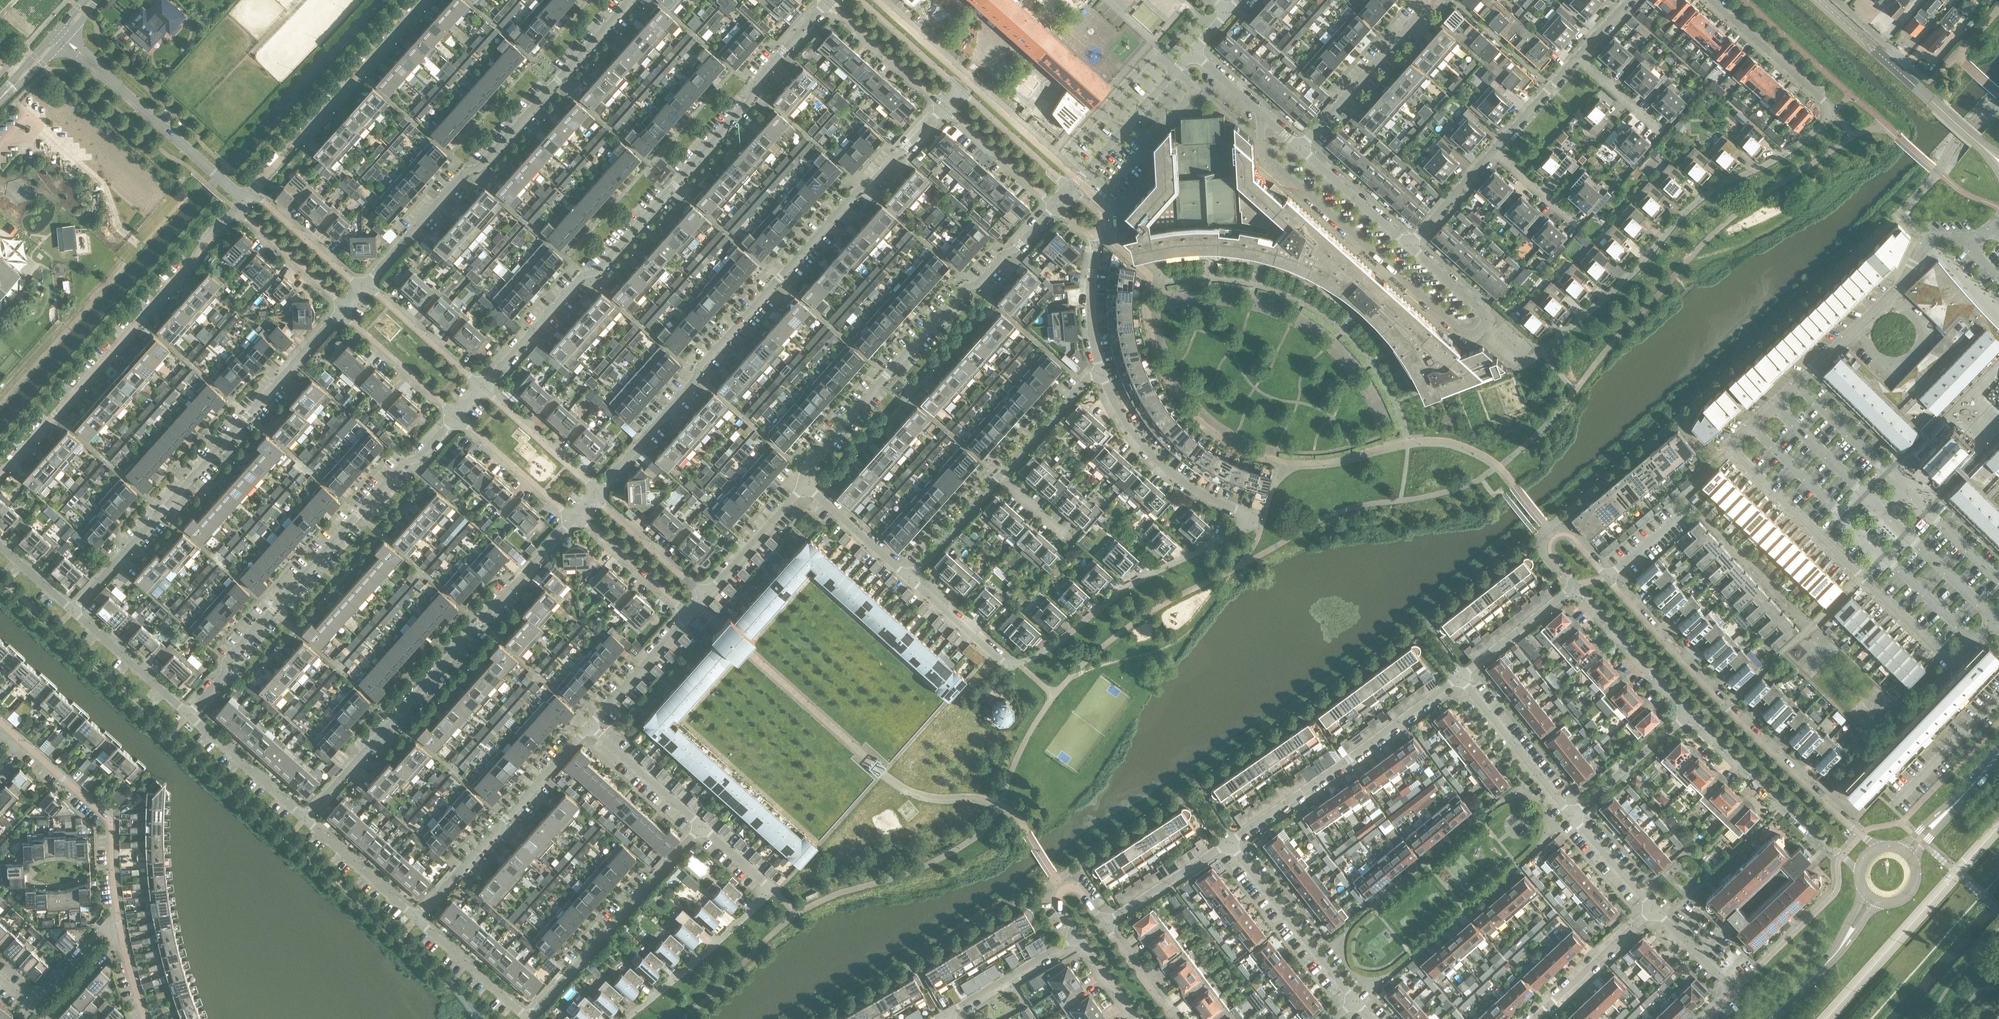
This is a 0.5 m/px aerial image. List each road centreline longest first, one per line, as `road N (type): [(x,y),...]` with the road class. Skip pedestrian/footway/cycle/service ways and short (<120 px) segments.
road 1 (residential): [(1714,0),(1820,93),(1829,117),(1777,158),(1713,190),(1542,352),(1529,362),(1409,245)]
road 2 (residential): [(909,577),(1017,662),(1127,586),(1245,530),(1239,513),(1173,476),(1138,440),(1100,371)]
road 3 (residential): [(596,495),(701,363),(945,107)]
road 4 (residential): [(482,387),(580,279),(596,271),(827,1)]
road 5 (residential): [(188,715),(225,674),(229,656),(404,461),(420,457),(456,416)]
road 6 (residential): [(72,611),(342,307)]
road 7 (residential): [(305,818),(577,517)]
road 8 (residential): [(365,283),(630,0)]
road 9 (residential): [(1877,849),(1725,707),(1608,577)]
road 10 (residential): [(804,486),(806,466),(885,375),(961,291),(1055,206)]
road 11 (residential): [(1726,443),(1952,662),(1993,620)]
road 12 (residential): [(0,473),(237,209)]
road 13 (residential): [(1228,844),(1459,678)]
road 14 (residential): [(1998,579),(1799,376)]
road 15 (residential): [(417,918),(590,725)]
road 16 (residential): [(528,1018),(700,826)]
road 17 (residential): [(252,190),(425,0)]
road 18 (residential): [(245,199),(60,35)]
road 19 (residential): [(1691,713),(1842,856),(1862,865)]
road 20 (residential): [(1799,376),(1902,281),(1927,242),(1938,235),(1964,241)]
road 21 (residential): [(118,914),(108,820),(21,740)]
road 22 (residential): [(1357,1002),(1228,844)]
road 23 (residential): [(773,890),(624,1018)]
road 24 (residential): [(1300,147),(1426,0)]
road 25 (residential): [(1072,187),(1193,51)]
road 26 (residential): [(1459,678),(1574,816)]
road 27 (residential): [(1575,585),(1691,713)]
road 28 (residential): [(1534,1018),(1655,908)]
road 29 (secondary): [(1768,1018),(1838,951),(1871,896)]
road 30 (residential): [(827,1),(945,107)]
road 31 (residential): [(342,307),(456,416)]
road 32 (residential): [(456,416),(577,517)]
road 33 (residential): [(596,495),(482,387)]
road 34 (residential): [(482,387),(365,283)]
road 35 (residential): [(1892,807),(1998,692)]
road 36 (residential): [(305,818),(188,715)]
road 37 (residential): [(1574,816),(1691,713)]
road 38 (residential): [(188,715),(72,611)]
road 39 (residential): [(945,1014),(1079,937)]
road 40 (residential): [(1655,908),(1733,993),(1706,1018)]
road 41 (residential): [(417,918),(305,818)]
road 42 (residential): [(703,597),(804,486)]
road 43 (residential): [(528,1018),(417,918)]
road 44 (residential): [(700,826),(590,725)]
road 45 (residential): [(1459,678),(1575,585)]
road 46 (residential): [(590,725),(688,614)]
road 47 (residential): [(1072,187),(961,89)]
road 48 (residential): [(945,107),(1055,206)]
road 49 (residential): [(365,283),(352,280),(252,190)]
road 50 (residential): [(703,597),(596,495)]
road 51 (residential): [(577,517),(688,614)]
road 52 (residential): [(1409,245),(1300,147)]
road 53 (residential): [(1105,923),(1228,844)]
road 54 (residential): [(999,476),(1100,371)]
road 55 (residential): [(1300,147),(1193,51)]
road 56 (residential): [(237,209),(342,307)]
road 57 (residential): [(1100,371),(1090,302),(1097,233)]
road 58 (residential): [(804,486),(909,577)]
road 59 (residential): [(909,577),(999,476)]
road 60 (secondary): [(1904,853),(1998,756)]
road 61 (residential): [(961,89),(860,0)]
road 62 (tertiary): [(1995,154),(1895,67)]
road 63 (residential): [(1409,245),(1494,149)]
road 64 (residential): [(118,914),(31,1008)]
road 65 (residential): [(1608,577),(1575,538),(1560,534),(1551,553),(1575,585)]
road 66 (residential): [(1494,149),(1578,56)]
road 67 (residential): [(1574,816),(1655,908)]

